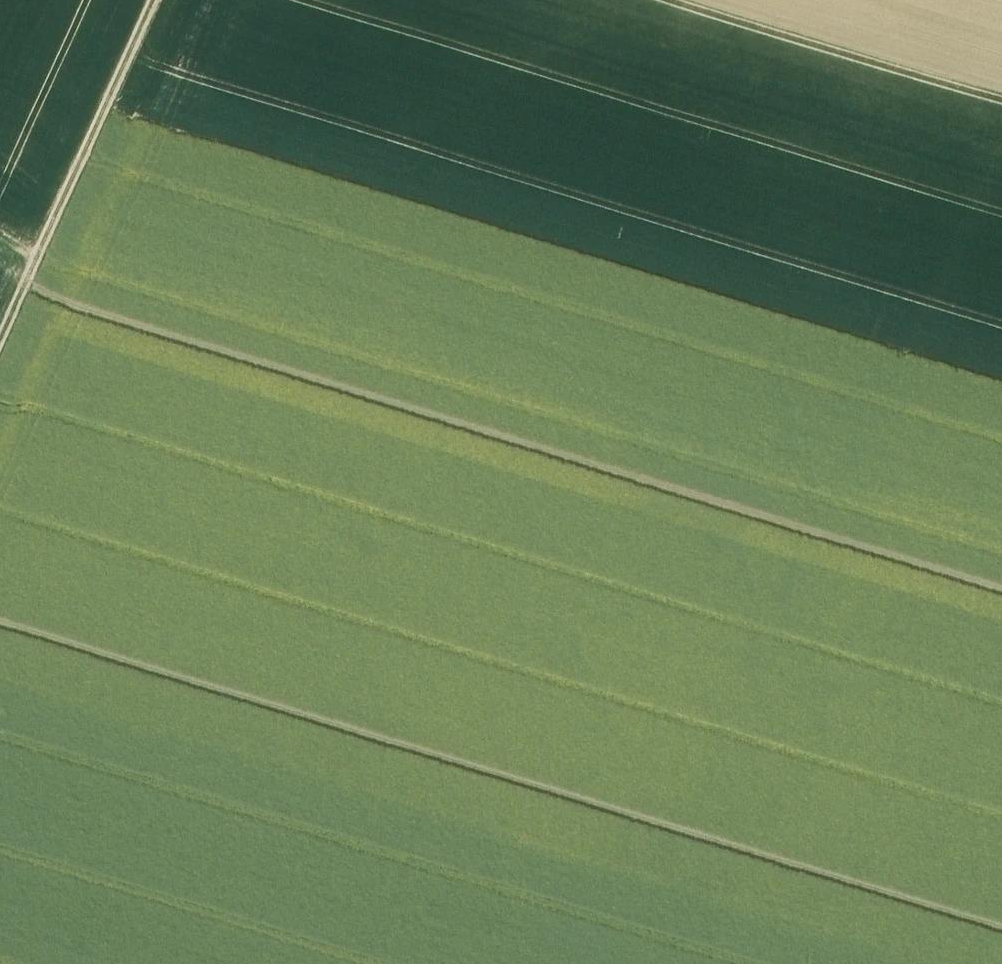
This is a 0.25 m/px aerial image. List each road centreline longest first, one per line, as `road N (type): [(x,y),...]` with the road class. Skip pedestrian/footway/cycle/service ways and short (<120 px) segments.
road 1 (track): [(152,0),(0,339)]

